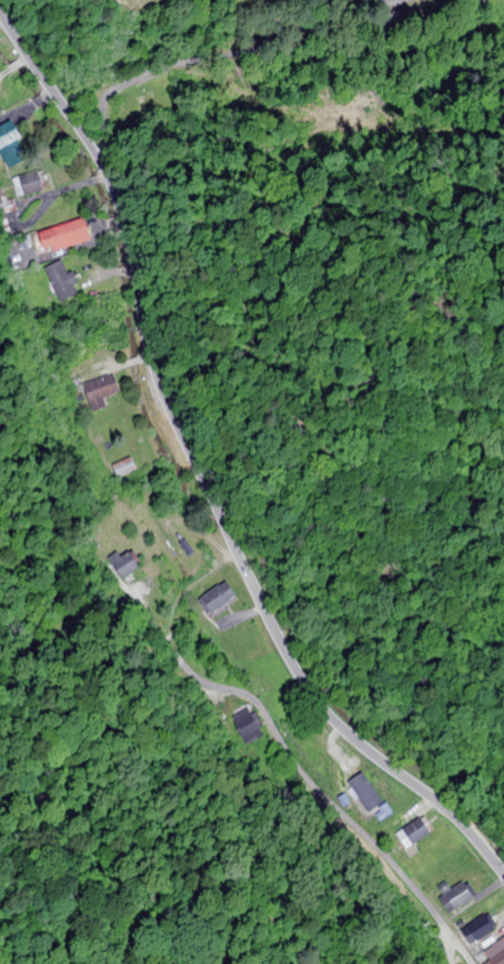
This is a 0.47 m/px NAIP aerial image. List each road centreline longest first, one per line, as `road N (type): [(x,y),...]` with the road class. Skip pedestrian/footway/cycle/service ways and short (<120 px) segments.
road 1 (secondary): [(503,881),(434,804),(302,689),(171,410),(106,169),(9,0)]
road 2 (residential): [(106,169),(104,103),(118,89),(157,70),(438,0)]
road 3 (residential): [(473,963),(400,870),(303,773),(259,705),(209,687)]

